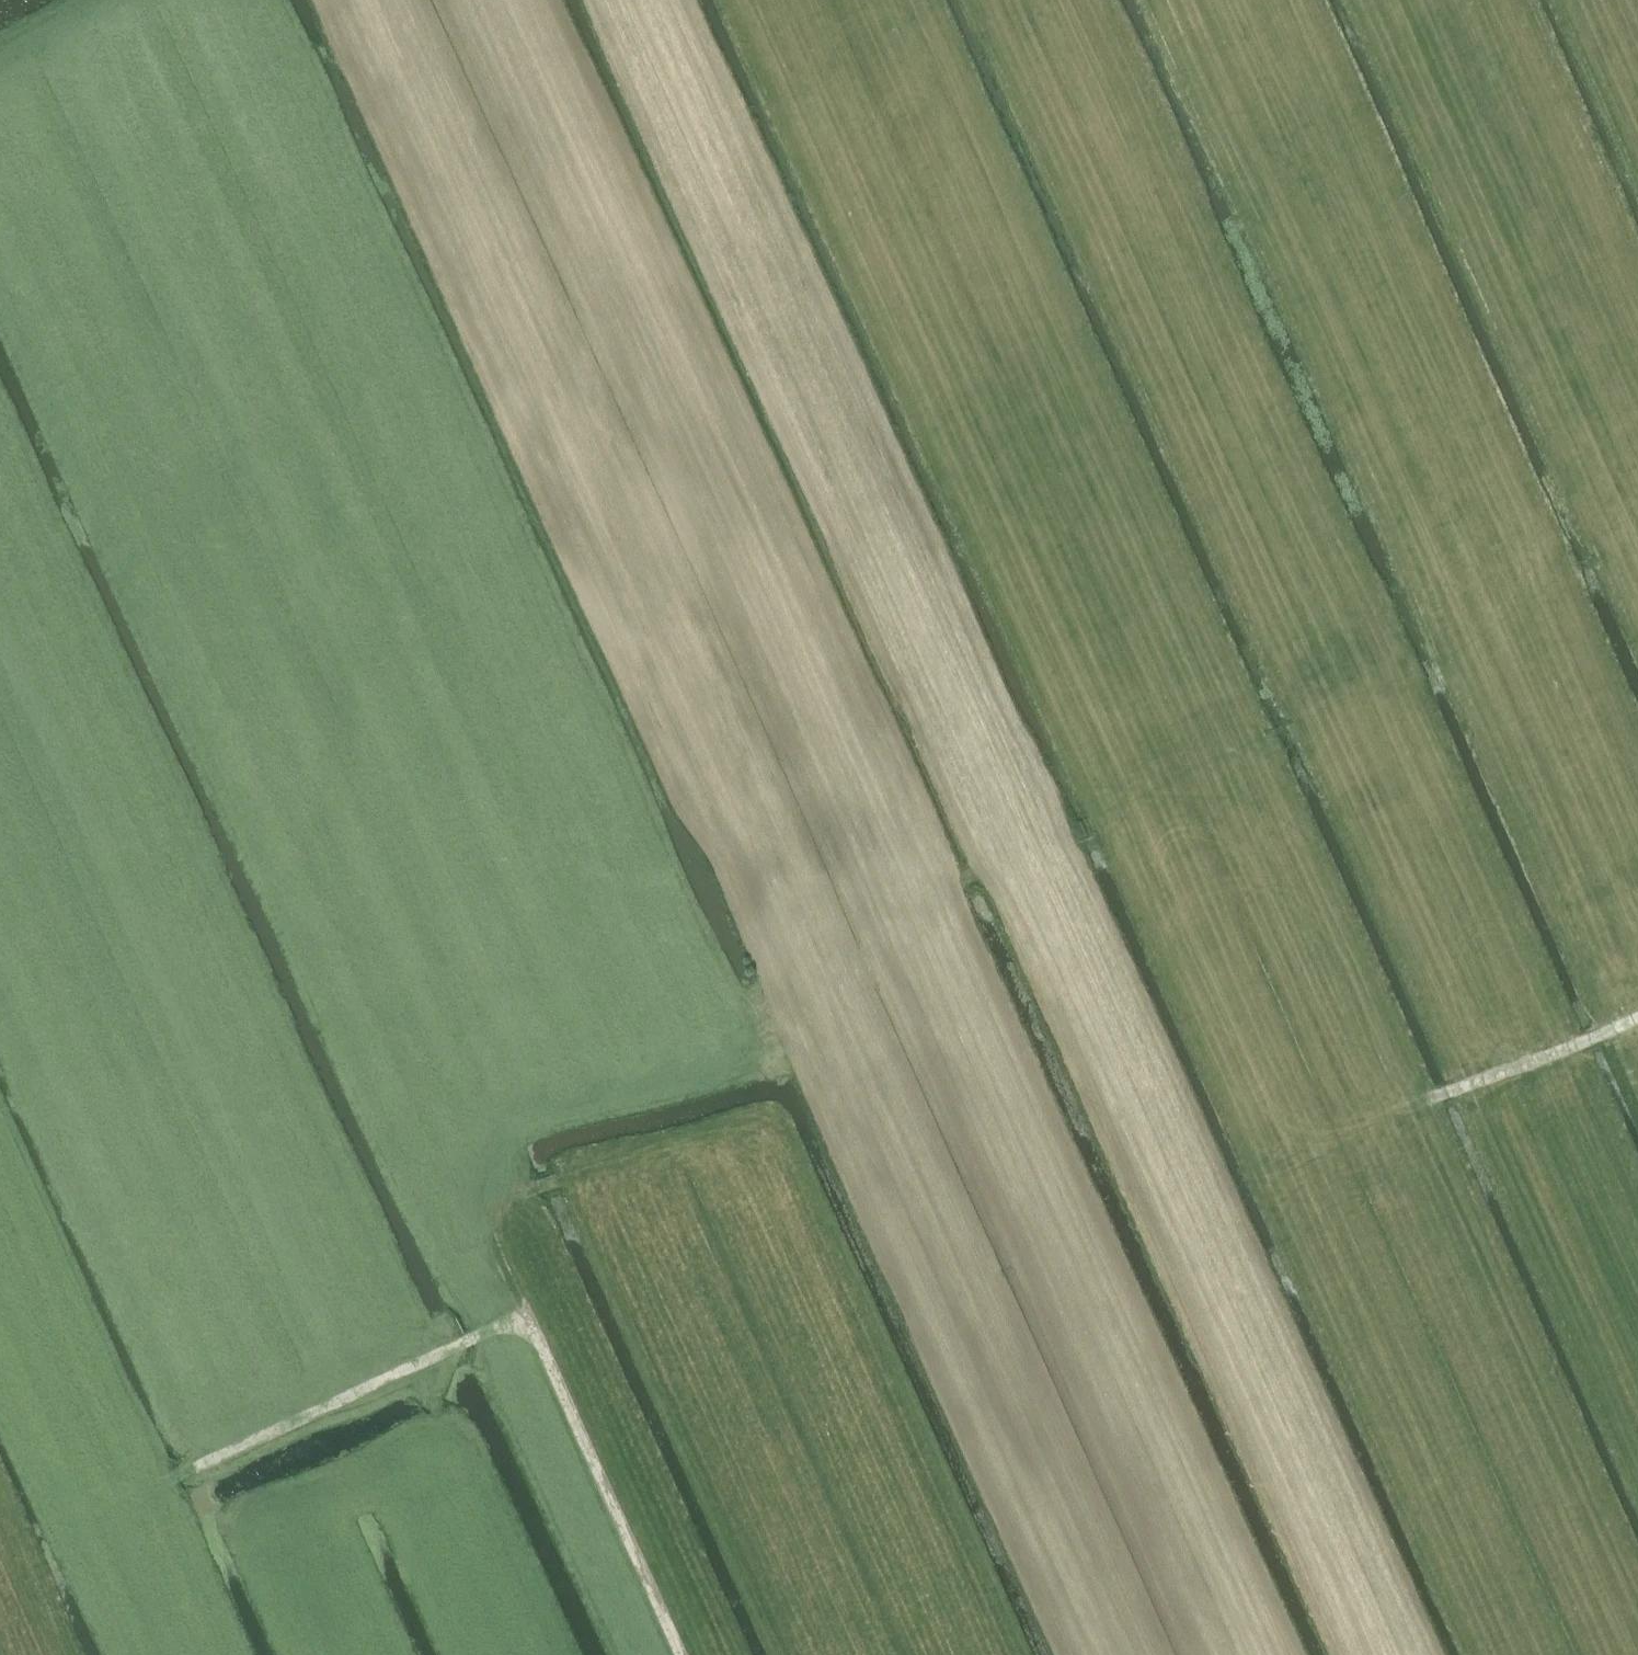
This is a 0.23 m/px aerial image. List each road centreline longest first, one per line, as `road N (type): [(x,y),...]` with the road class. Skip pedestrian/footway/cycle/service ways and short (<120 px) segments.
road 1 (track): [(678,1654),(522,1318),(197,1463)]
road 2 (track): [(1434,1104),(1637,1020)]

